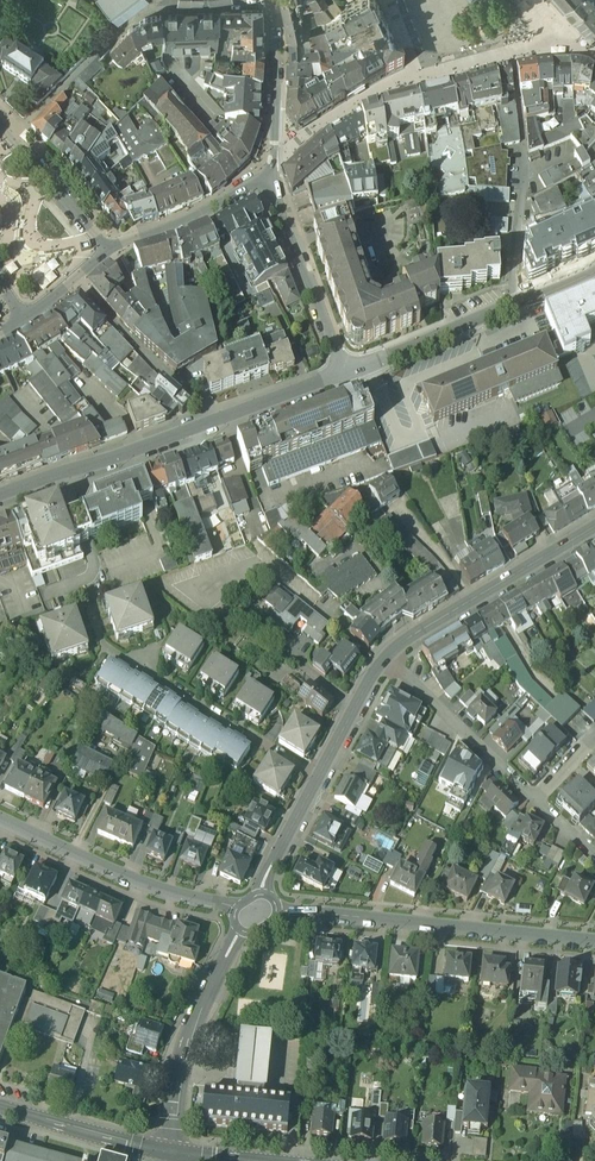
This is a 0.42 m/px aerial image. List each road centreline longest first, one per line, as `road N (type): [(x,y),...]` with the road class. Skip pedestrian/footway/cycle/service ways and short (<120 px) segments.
road 1 (tertiary): [(344,374),(0,502)]
road 2 (residential): [(594,940),(276,911)]
road 3 (residential): [(594,858),(387,654)]
road 4 (residential): [(262,895),(324,760),(387,654)]
road 5 (tertiary): [(594,272),(344,374)]
road 6 (residential): [(237,909),(161,889),(0,817)]
road 7 (residential): [(387,654),(594,527)]
road 8 (residential): [(175,1153),(189,1040),(242,931)]
road 9 (residential): [(344,374),(267,177)]
road 10 (secondary): [(175,1153),(0,1107)]
road 11 (residential): [(267,177),(274,128),(270,0)]
road 12 (residential): [(109,249),(207,214),(267,177)]
road 13 (residential): [(0,123),(109,249)]

